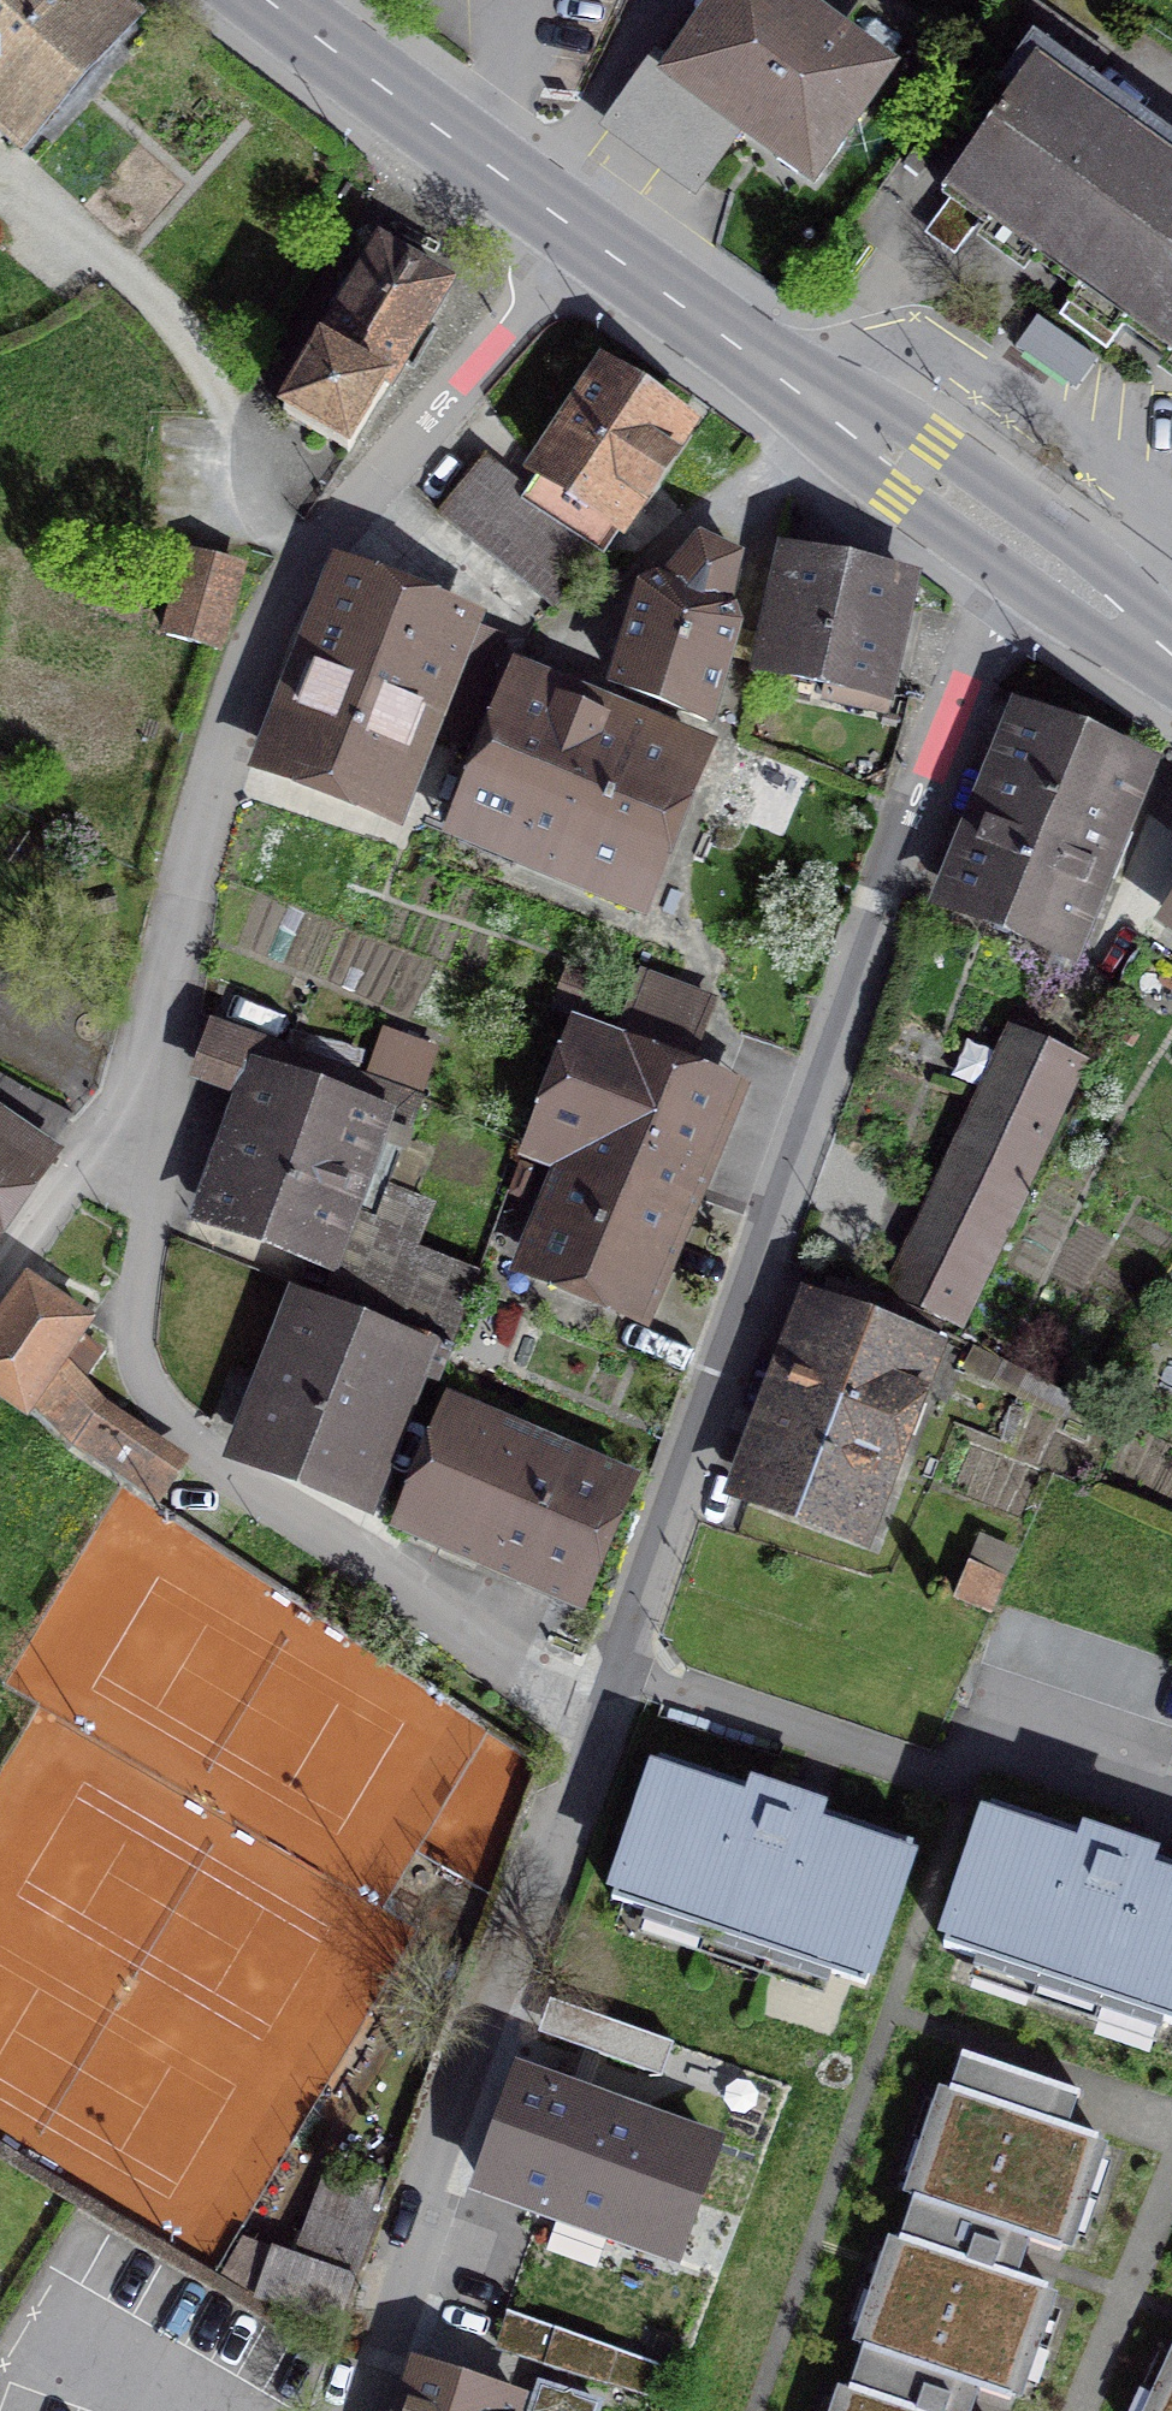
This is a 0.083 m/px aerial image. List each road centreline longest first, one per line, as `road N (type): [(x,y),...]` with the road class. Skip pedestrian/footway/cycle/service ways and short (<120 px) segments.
road 1 (residential): [(594,1714),(204,1465),(155,1385),(149,1297),(158,1095),(181,916),(236,718),(314,546),(577,225)]
road 2 (residential): [(594,1714),(1014,552)]
road 3 (residential): [(357,2410),(594,1714)]
road 4 (secondary): [(577,225),(1014,552)]
road 5 (secondary): [(277,0),(577,225)]
road 6 (residential): [(1171,1802),(981,1735)]
road 7 (secondary): [(1014,552),(1171,667)]

